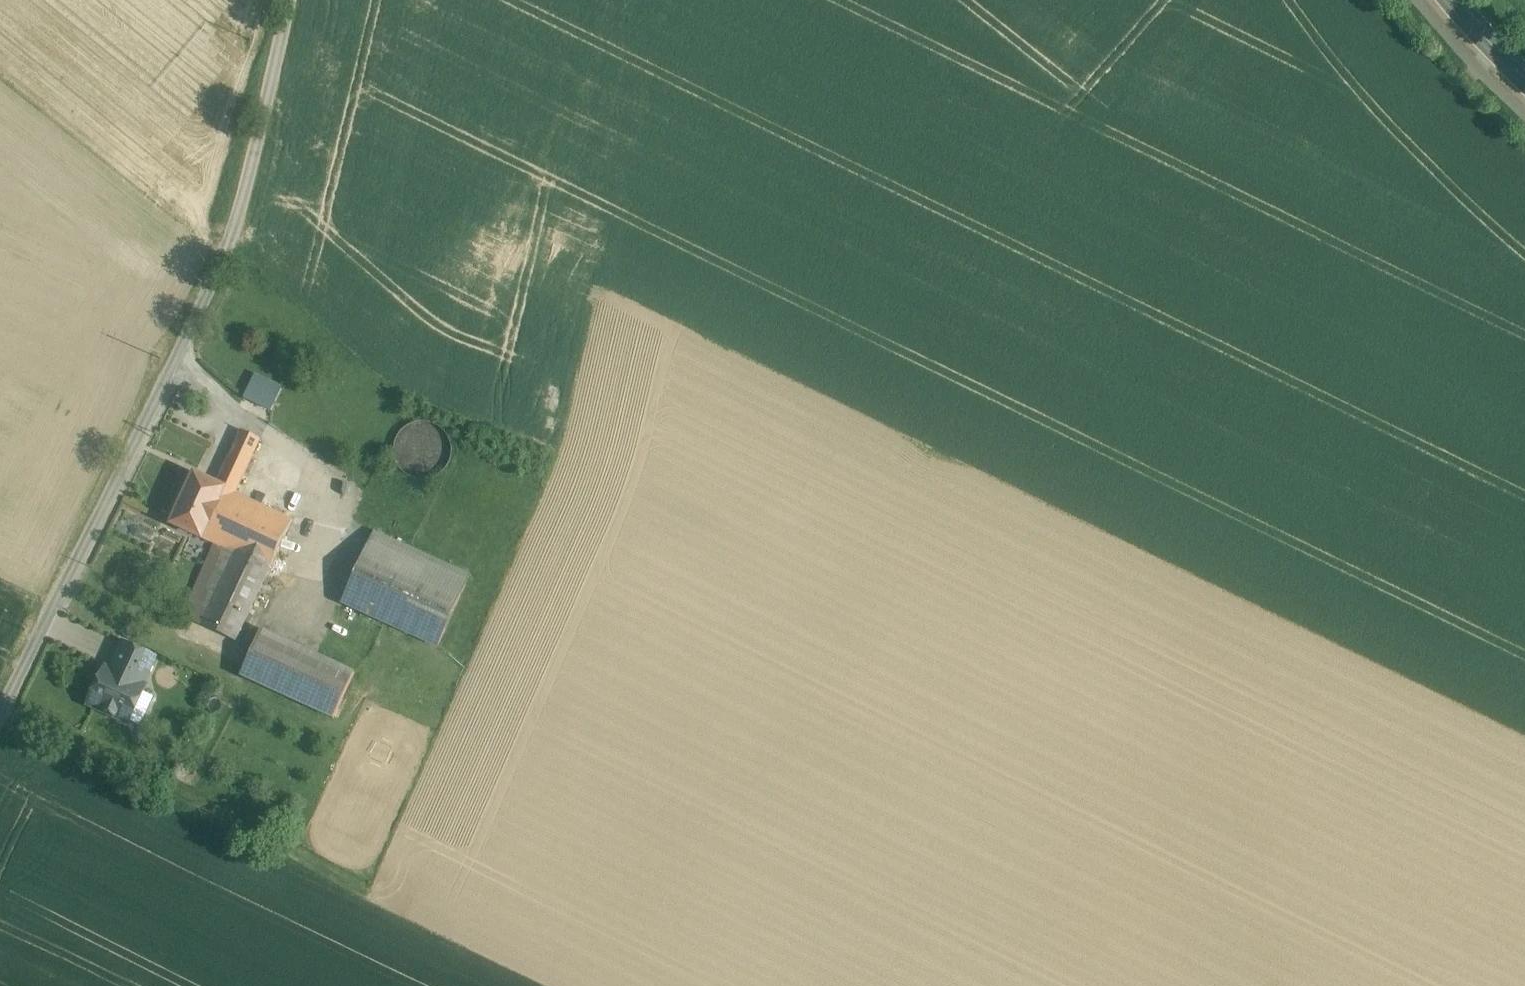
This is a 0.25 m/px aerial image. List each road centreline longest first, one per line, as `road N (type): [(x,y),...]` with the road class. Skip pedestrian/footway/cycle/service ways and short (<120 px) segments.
road 1 (unclassified): [(291,0),(230,242),(0,712)]

